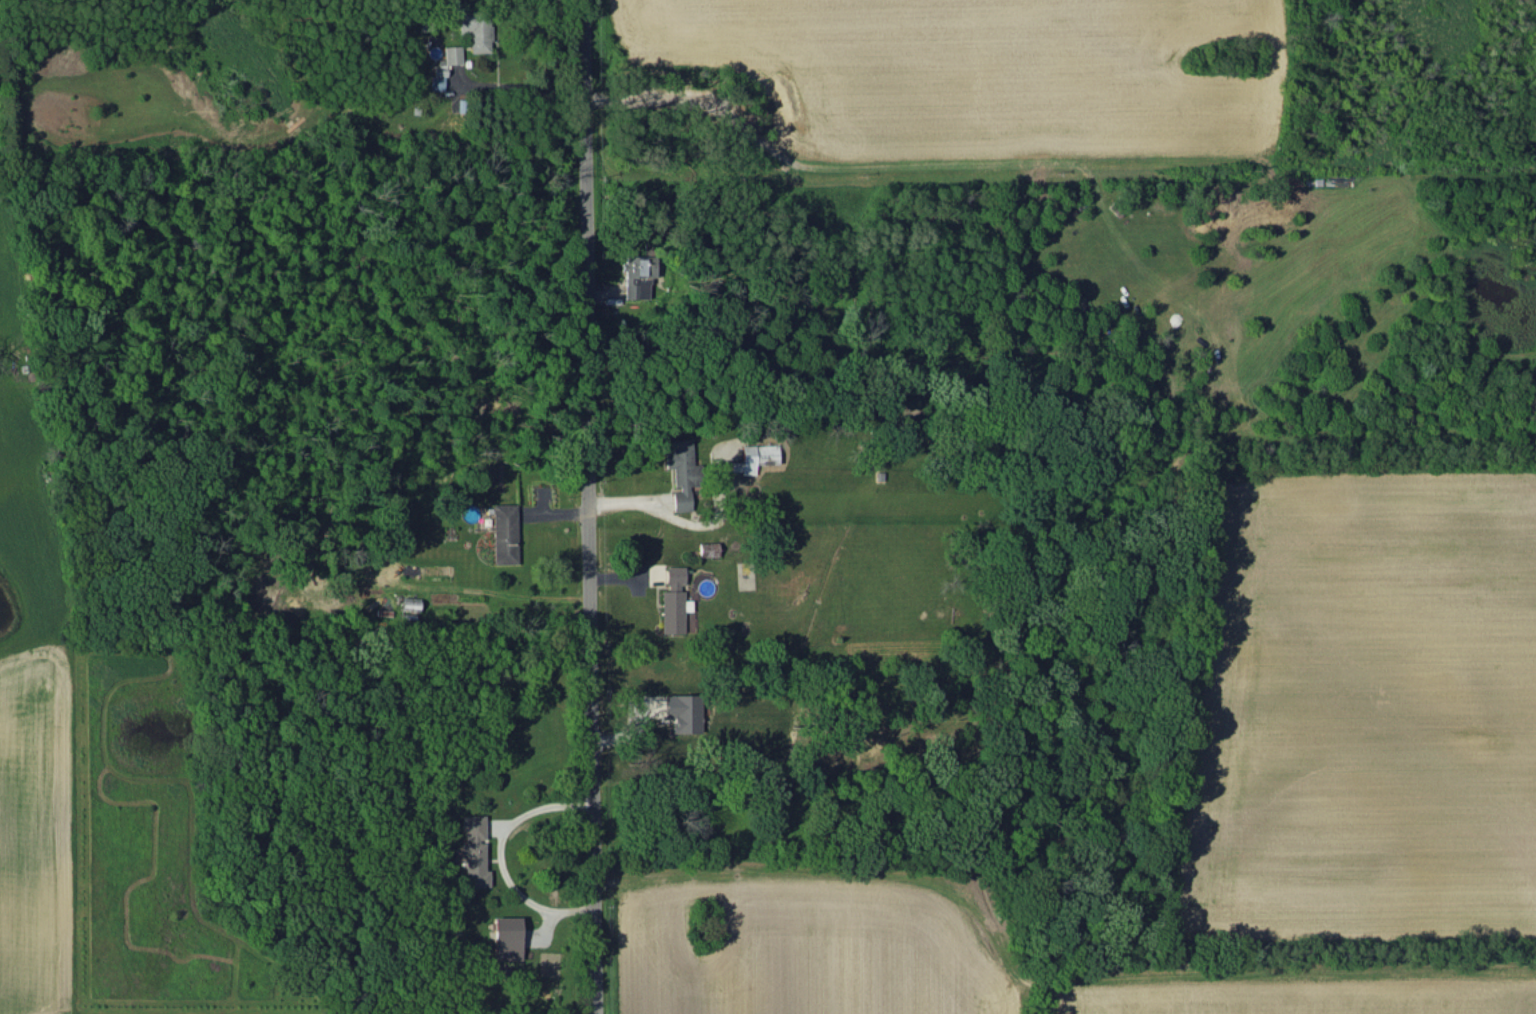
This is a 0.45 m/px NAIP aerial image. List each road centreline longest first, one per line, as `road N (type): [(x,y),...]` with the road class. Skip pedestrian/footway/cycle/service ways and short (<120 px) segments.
road 1 (residential): [(579,0),(591,1013)]

